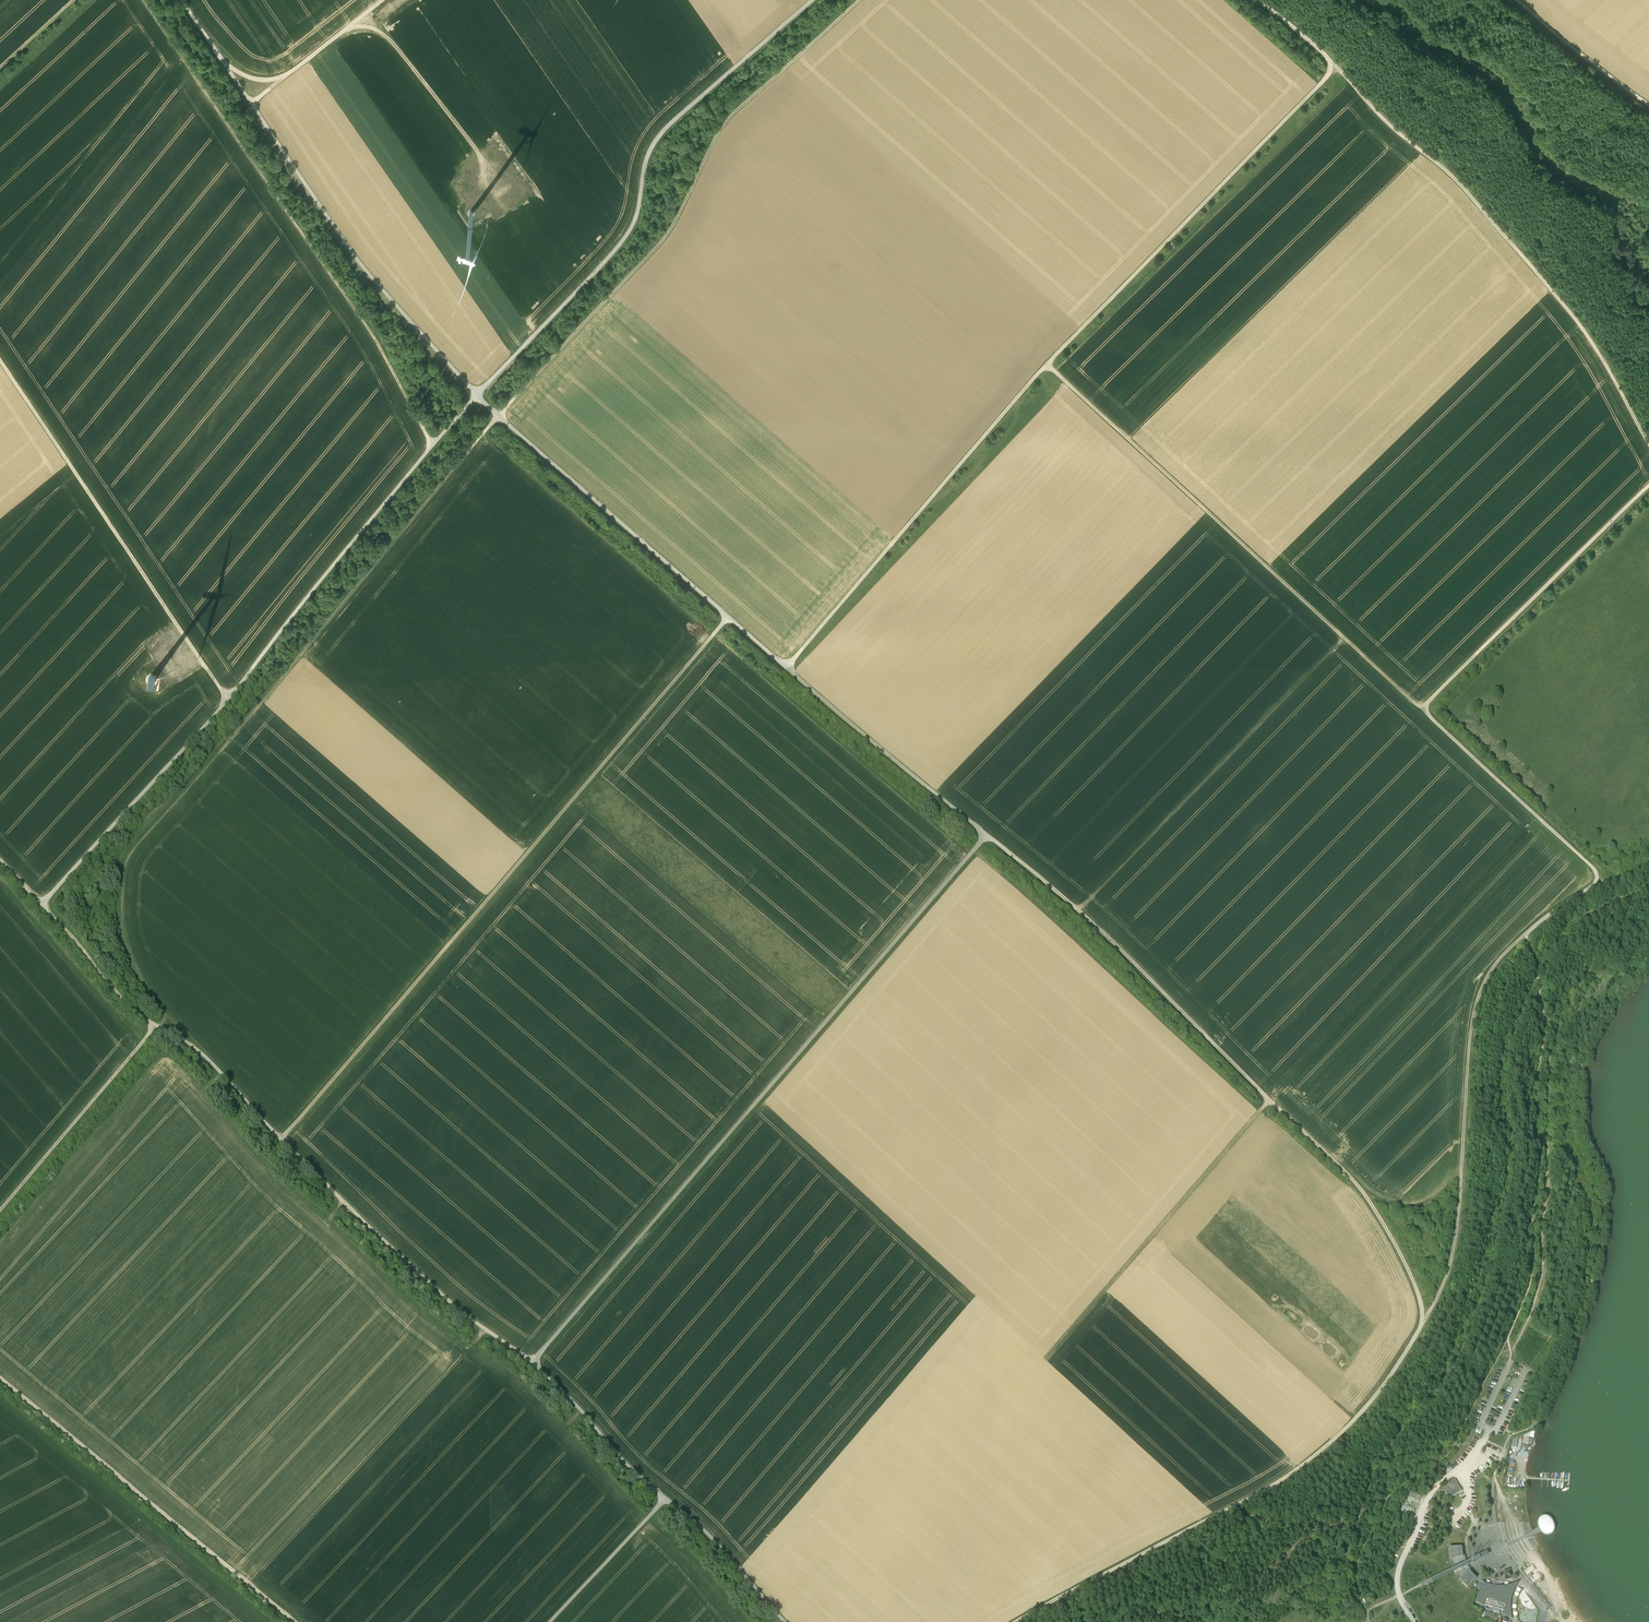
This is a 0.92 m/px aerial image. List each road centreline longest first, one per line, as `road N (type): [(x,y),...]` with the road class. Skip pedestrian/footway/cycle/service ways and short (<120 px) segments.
road 1 (track): [(477,395),(986,836),(534,1362)]
road 2 (track): [(861,0),(730,118),(665,239),(500,416),(131,855),(122,919),(131,954),(194,1044)]
road 3 (track): [(1017,1621),(1287,1477),(1367,1406),(1422,1314),(1392,1239),(1350,1178),(1084,914),(986,836)]
road 4 (track): [(788,668),(1048,364),(1333,65)]
road 5 (track): [(281,1138),(728,617)]
road 6 (track): [(43,904),(229,701),(477,395)]
road 7 (track): [(1523,939),(1597,875),(1422,708),(1648,487)]
road 8 (track): [(1257,0),(1452,176),(1588,336),(1648,445)]
road 9 (track): [(818,0),(665,129),(621,243),(477,395)]
road 10 (track): [(1048,364),(1422,708)]
road 11 (track): [(159,1027),(194,1044),(348,1208),(472,1319),(534,1362)]
road 12 (track): [(184,0),(343,240),(477,395)]
road 13 (track): [(0,362),(229,701)]
road 14 (track): [(1422,1323),(1454,1237),(1479,994),(1523,939)]
road 15 (track): [(0,1378),(295,1621)]
road 16 (track): [(1269,1101),(1048,1358)]
road 17 (track): [(159,1027),(0,1212)]
road 18 (track): [(534,1362),(666,1498)]
road 19 (track): [(666,1498),(720,1546),(783,1621)]
road 20 (track): [(43,904),(134,1011),(159,1027)]
road 21 (track): [(666,1498),(551,1621)]
road 22 (track): [(252,103),(383,0)]
road 23 (track): [(1648,105),(1519,0)]

